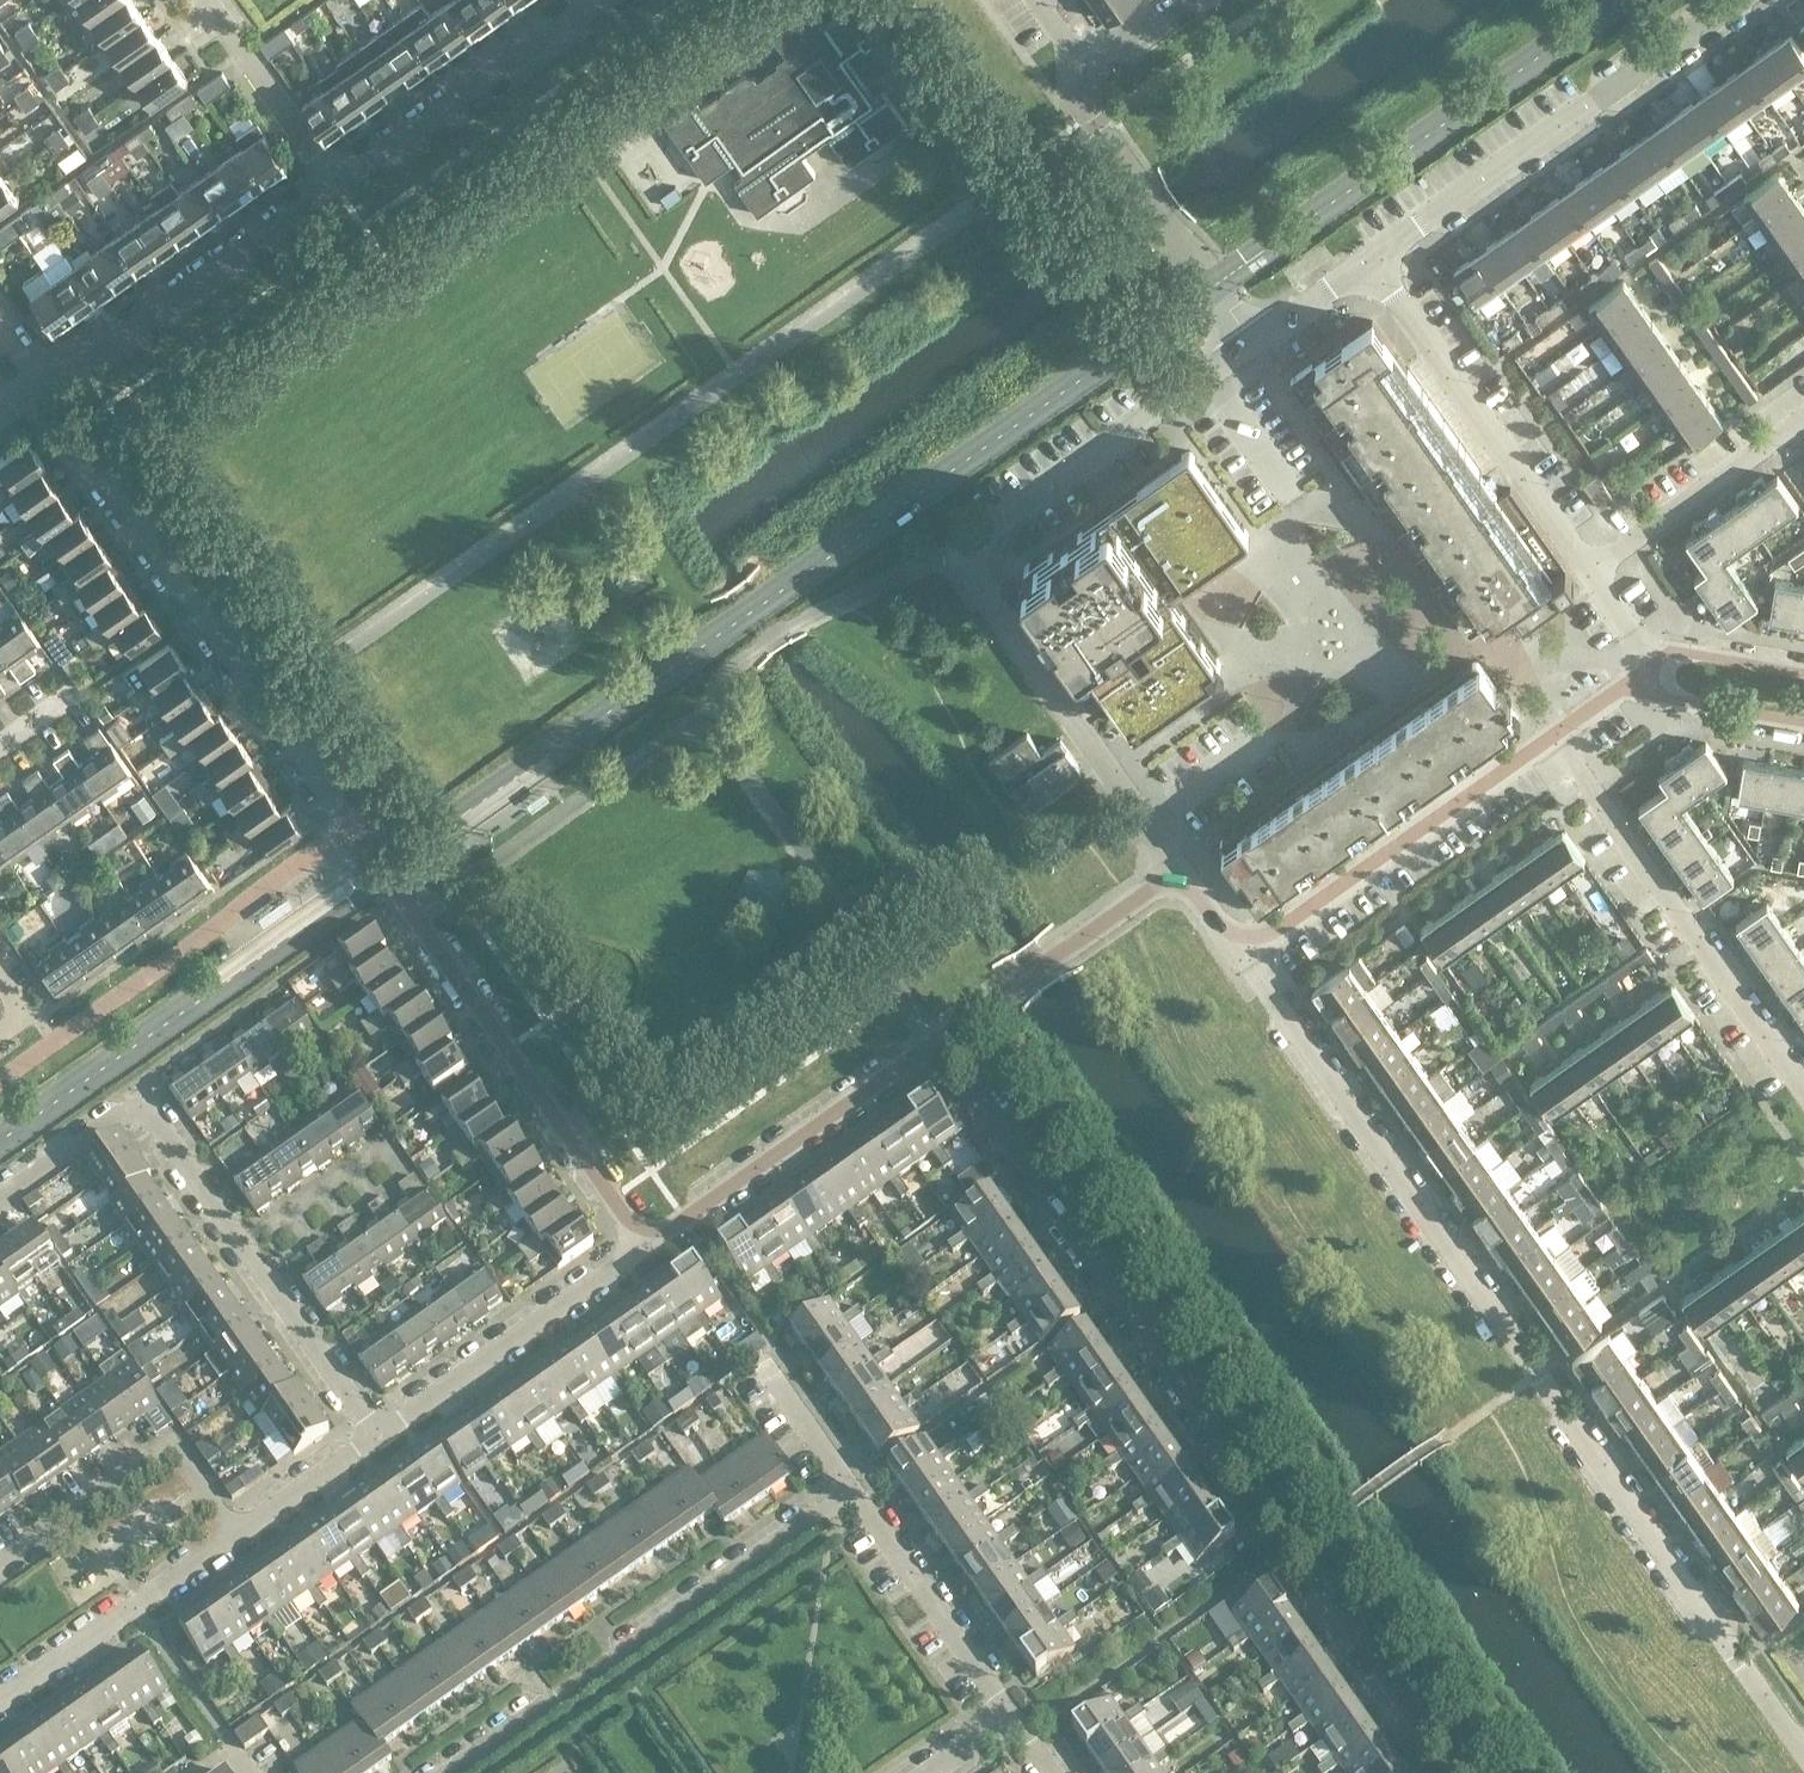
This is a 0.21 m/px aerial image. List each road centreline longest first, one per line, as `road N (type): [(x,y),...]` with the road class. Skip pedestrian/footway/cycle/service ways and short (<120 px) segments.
road 1 (residential): [(645,1244),(44,389)]
road 2 (residential): [(1803,1738),(1275,1003),(1240,937)]
road 3 (residential): [(1458,1772),(936,1036)]
road 4 (residential): [(438,1772),(845,1486)]
road 5 (residential): [(1371,258),(1748,0)]
road 6 (residential): [(1803,1085),(1556,739)]
road 7 (residential): [(1556,739),(1273,931),(1240,937)]
road 8 (residential): [(1584,567),(1371,258)]
road 9 (residential): [(936,1036),(645,1244)]
road 10 (residential): [(44,389),(331,180)]
road 11 (residential): [(645,1244),(370,1442)]
road 12 (residential): [(0,1198),(135,1105),(242,1243)]
road 13 (residential): [(0,1567),(183,1440),(242,1525)]
road 14 (residential): [(331,180),(579,0)]
road 15 (residential): [(1017,1727),(845,1486)]
road 16 (residential): [(242,1525),(0,1694)]
road 17 (residential): [(1584,567),(1803,417)]
road 18 (residential): [(242,1243),(370,1442)]
road 19 (residential): [(331,180),(205,0)]
road 20 (residential): [(1261,333),(1140,170)]
road 21 (residential): [(1007,985),(1172,881)]
road 22 (residential): [(242,1243),(393,1140)]
road 23 (residential): [(1627,688),(1803,722)]
road 24 (residential): [(1803,673),(1644,650)]
road 25 (residential): [(370,1442),(242,1525)]
road 26 (residential): [(845,1486),(761,1362)]
road 27 (residential): [(1084,48),(1106,115),(1140,170)]
road 28 (residential): [(1261,333),(1371,258)]

